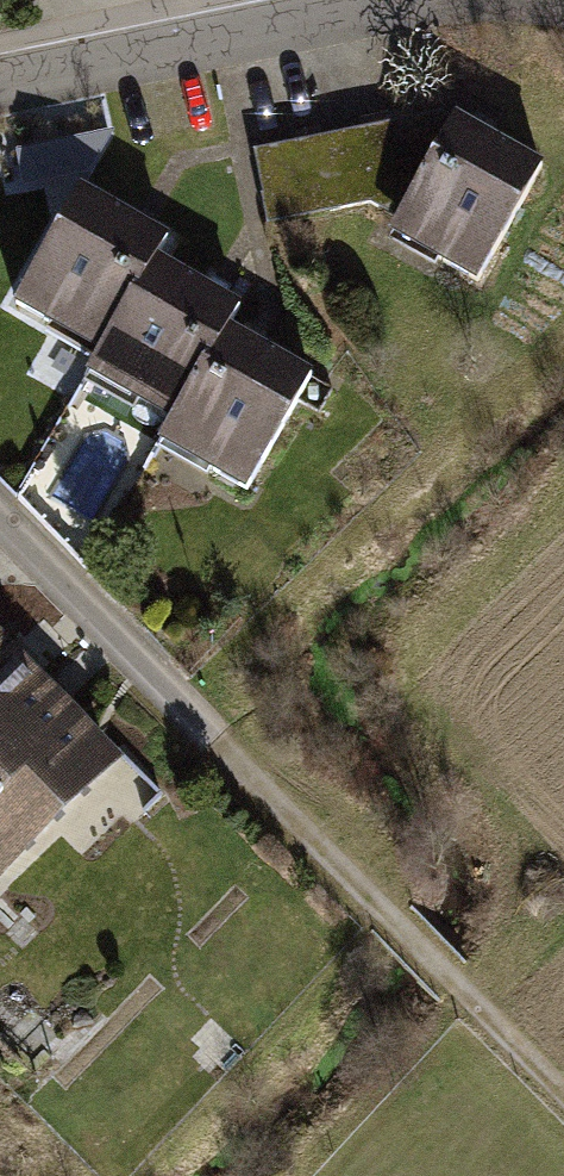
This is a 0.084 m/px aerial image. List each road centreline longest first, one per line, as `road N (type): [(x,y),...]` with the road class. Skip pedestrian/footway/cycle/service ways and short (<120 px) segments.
road 1 (track): [(563,1098),(213,745)]
road 2 (residential): [(382,0),(0,82)]
road 3 (residential): [(0,518),(213,745)]

